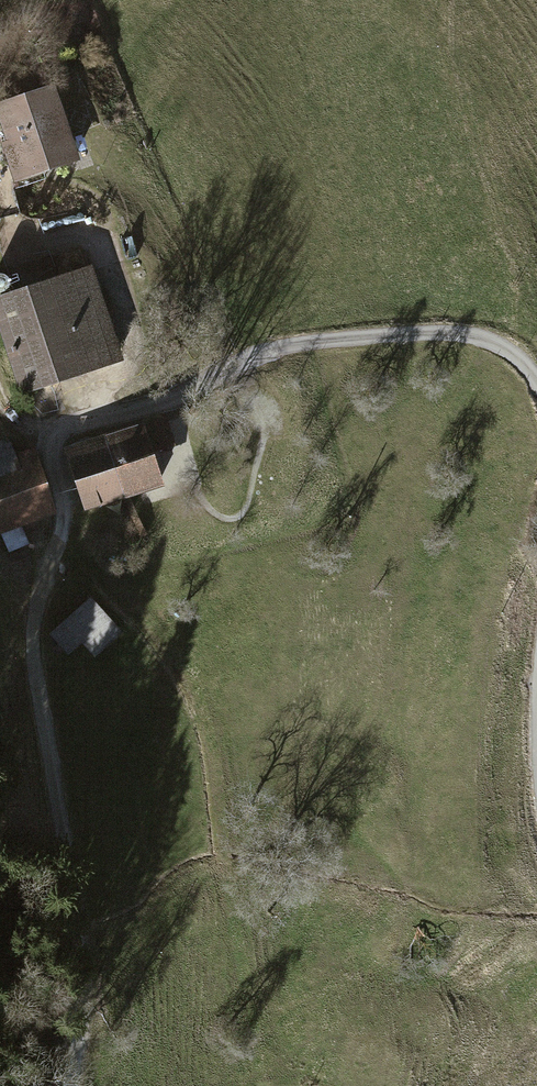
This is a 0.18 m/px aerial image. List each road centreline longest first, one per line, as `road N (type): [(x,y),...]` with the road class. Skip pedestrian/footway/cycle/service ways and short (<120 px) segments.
road 1 (track): [(82,422),(47,436),(68,493),(29,636),(73,955),(67,1085)]
road 2 (residential): [(536,379),(503,346),(473,336),(368,337),(279,349),(82,422)]

